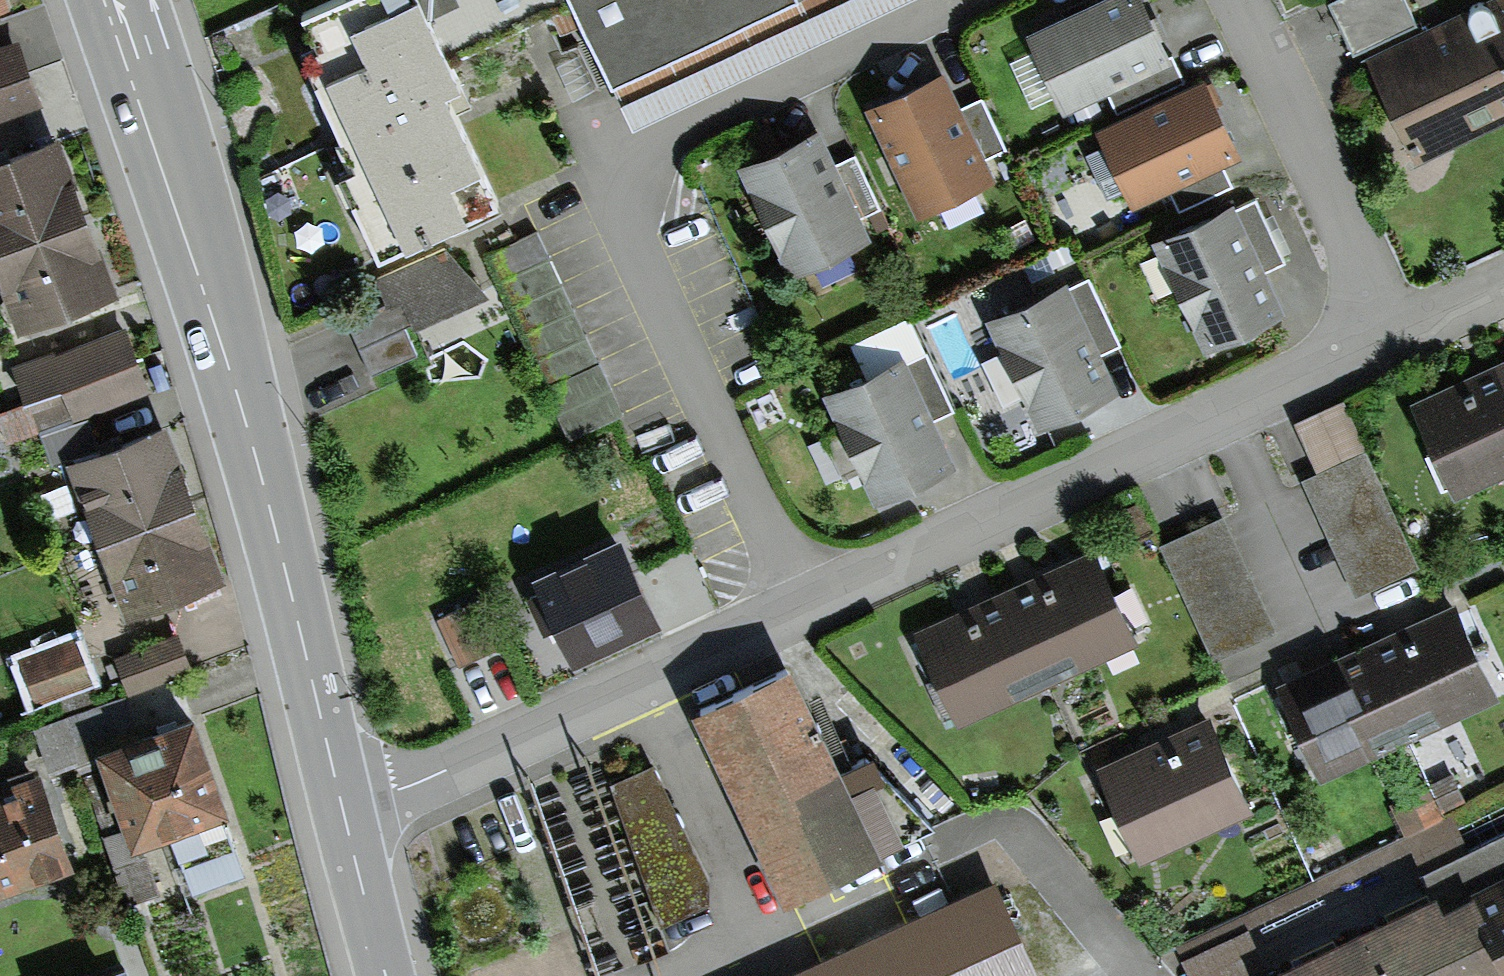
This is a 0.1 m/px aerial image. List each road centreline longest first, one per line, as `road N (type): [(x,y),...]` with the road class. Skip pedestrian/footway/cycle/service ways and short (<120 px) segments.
road 1 (tertiary): [(118,0),(236,391),(343,809)]
road 2 (residential): [(956,0),(686,127),(641,167),(632,195),(640,256),(801,609)]
road 3 (residential): [(801,609),(1374,347)]
road 4 (residential): [(343,809),(801,609)]
road 5 (residential): [(1374,347),(1340,215),(1238,0)]
road 6 (tertiary): [(343,809),(389,975)]
road 7 (residential): [(1374,347),(1503,288)]

